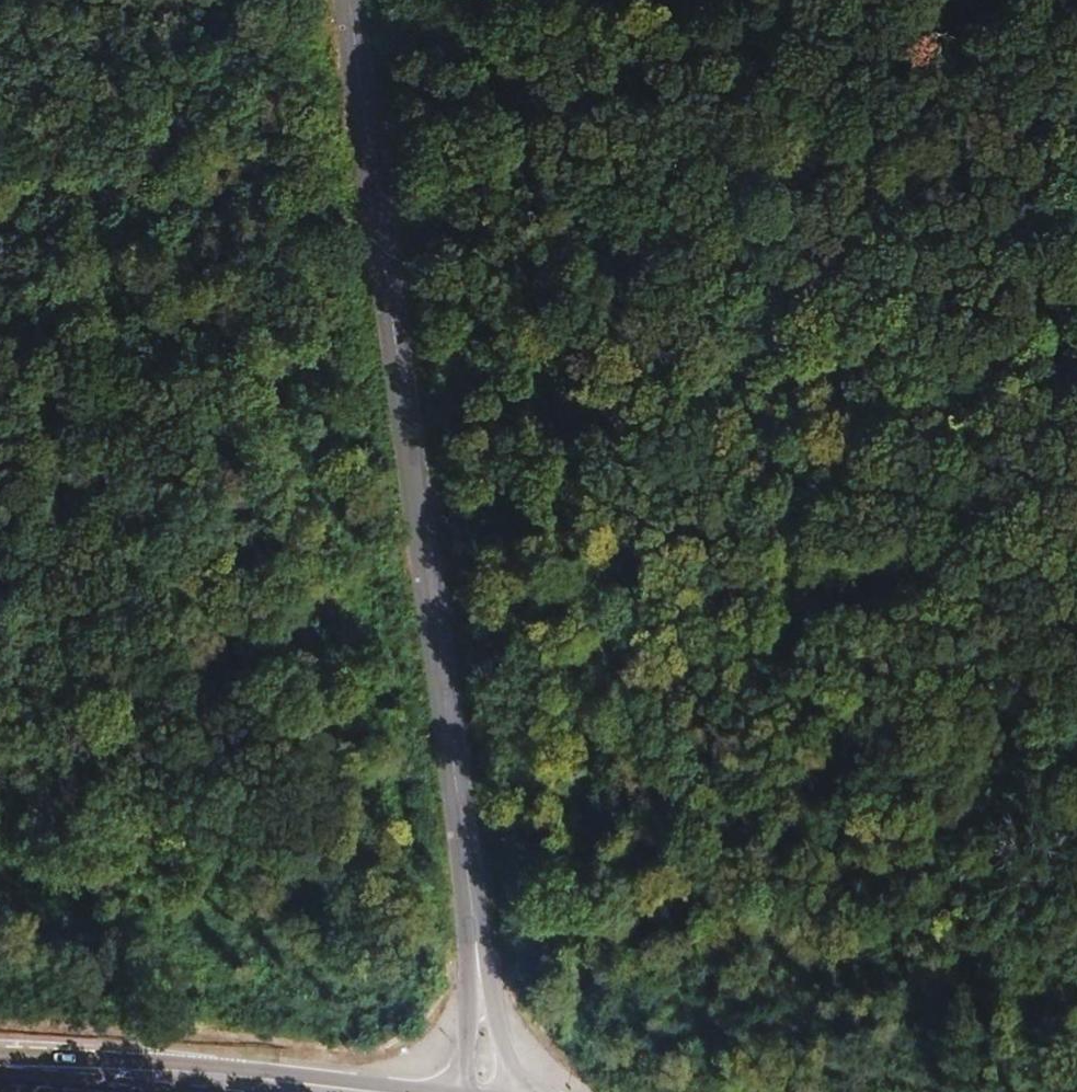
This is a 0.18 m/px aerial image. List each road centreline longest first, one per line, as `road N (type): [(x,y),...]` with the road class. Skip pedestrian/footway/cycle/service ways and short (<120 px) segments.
road 1 (tertiary): [(357,0),(401,279),(478,941)]
road 2 (primary): [(353,1091),(0,1064)]
road 3 (tertiary): [(529,1091),(478,941)]
road 4 (tertiary): [(478,941),(462,1065),(474,1091)]

